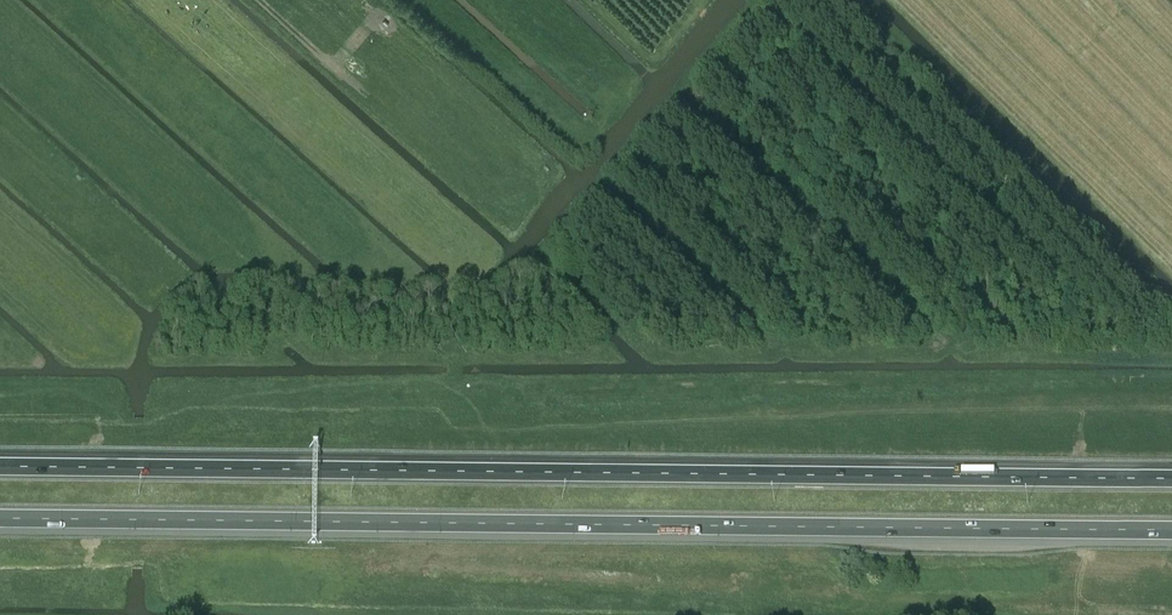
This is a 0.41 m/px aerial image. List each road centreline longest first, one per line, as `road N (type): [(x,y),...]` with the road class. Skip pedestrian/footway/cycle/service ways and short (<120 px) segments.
road 1 (motorway): [(1171,479),(0,466)]
road 2 (motorway): [(0,518),(1171,531)]

